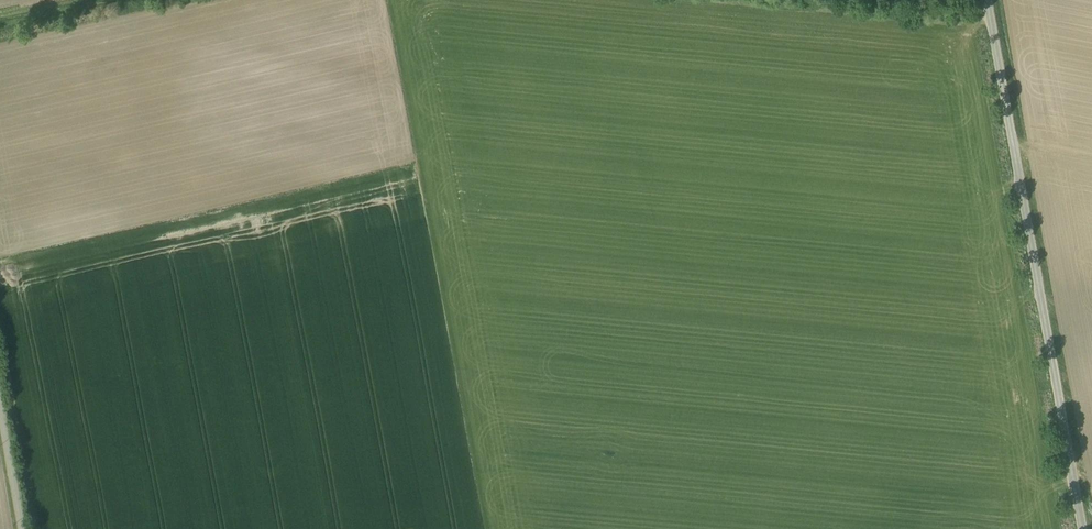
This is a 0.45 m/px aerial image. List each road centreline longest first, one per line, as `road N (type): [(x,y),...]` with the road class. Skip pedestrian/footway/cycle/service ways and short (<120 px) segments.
road 1 (unclassified): [(994,0),(1083,528)]

